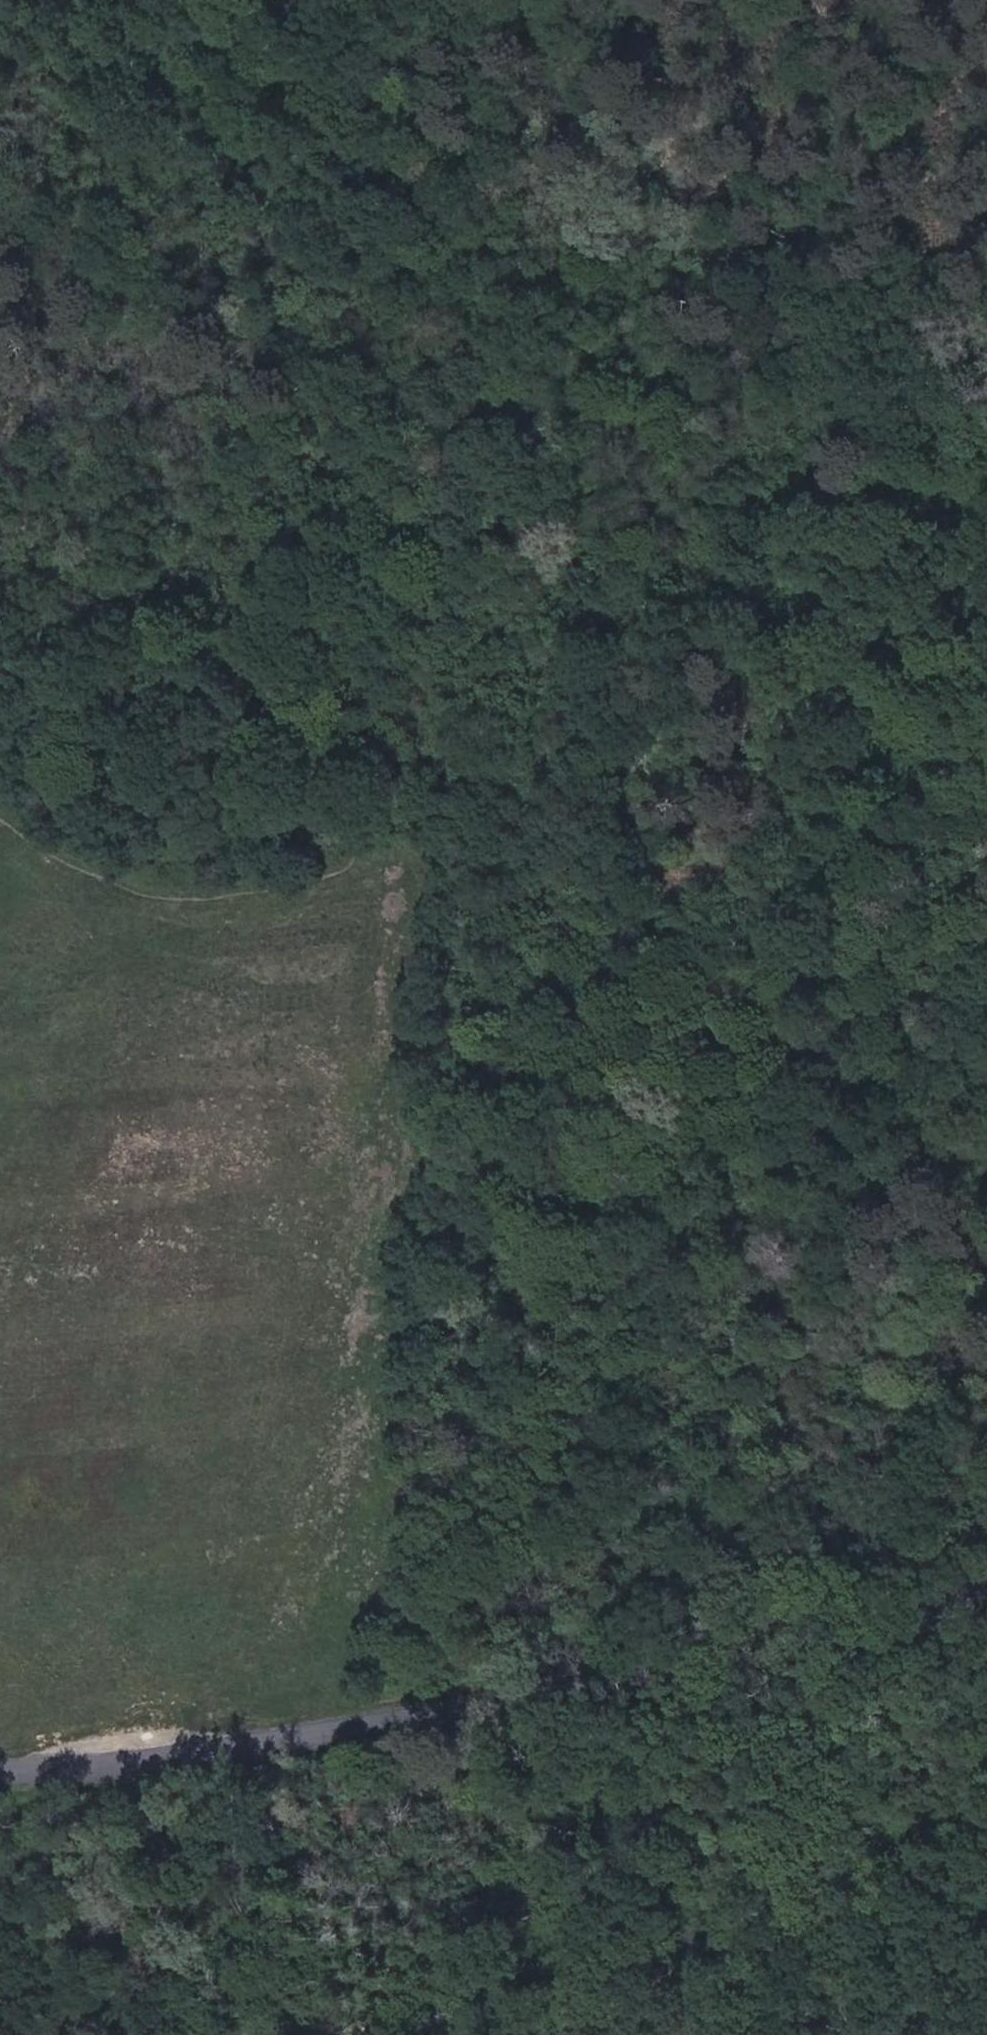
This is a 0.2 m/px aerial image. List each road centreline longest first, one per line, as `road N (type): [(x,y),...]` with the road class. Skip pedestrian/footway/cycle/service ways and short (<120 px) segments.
road 1 (tertiary): [(0,1772),(147,1762),(986,1598)]

